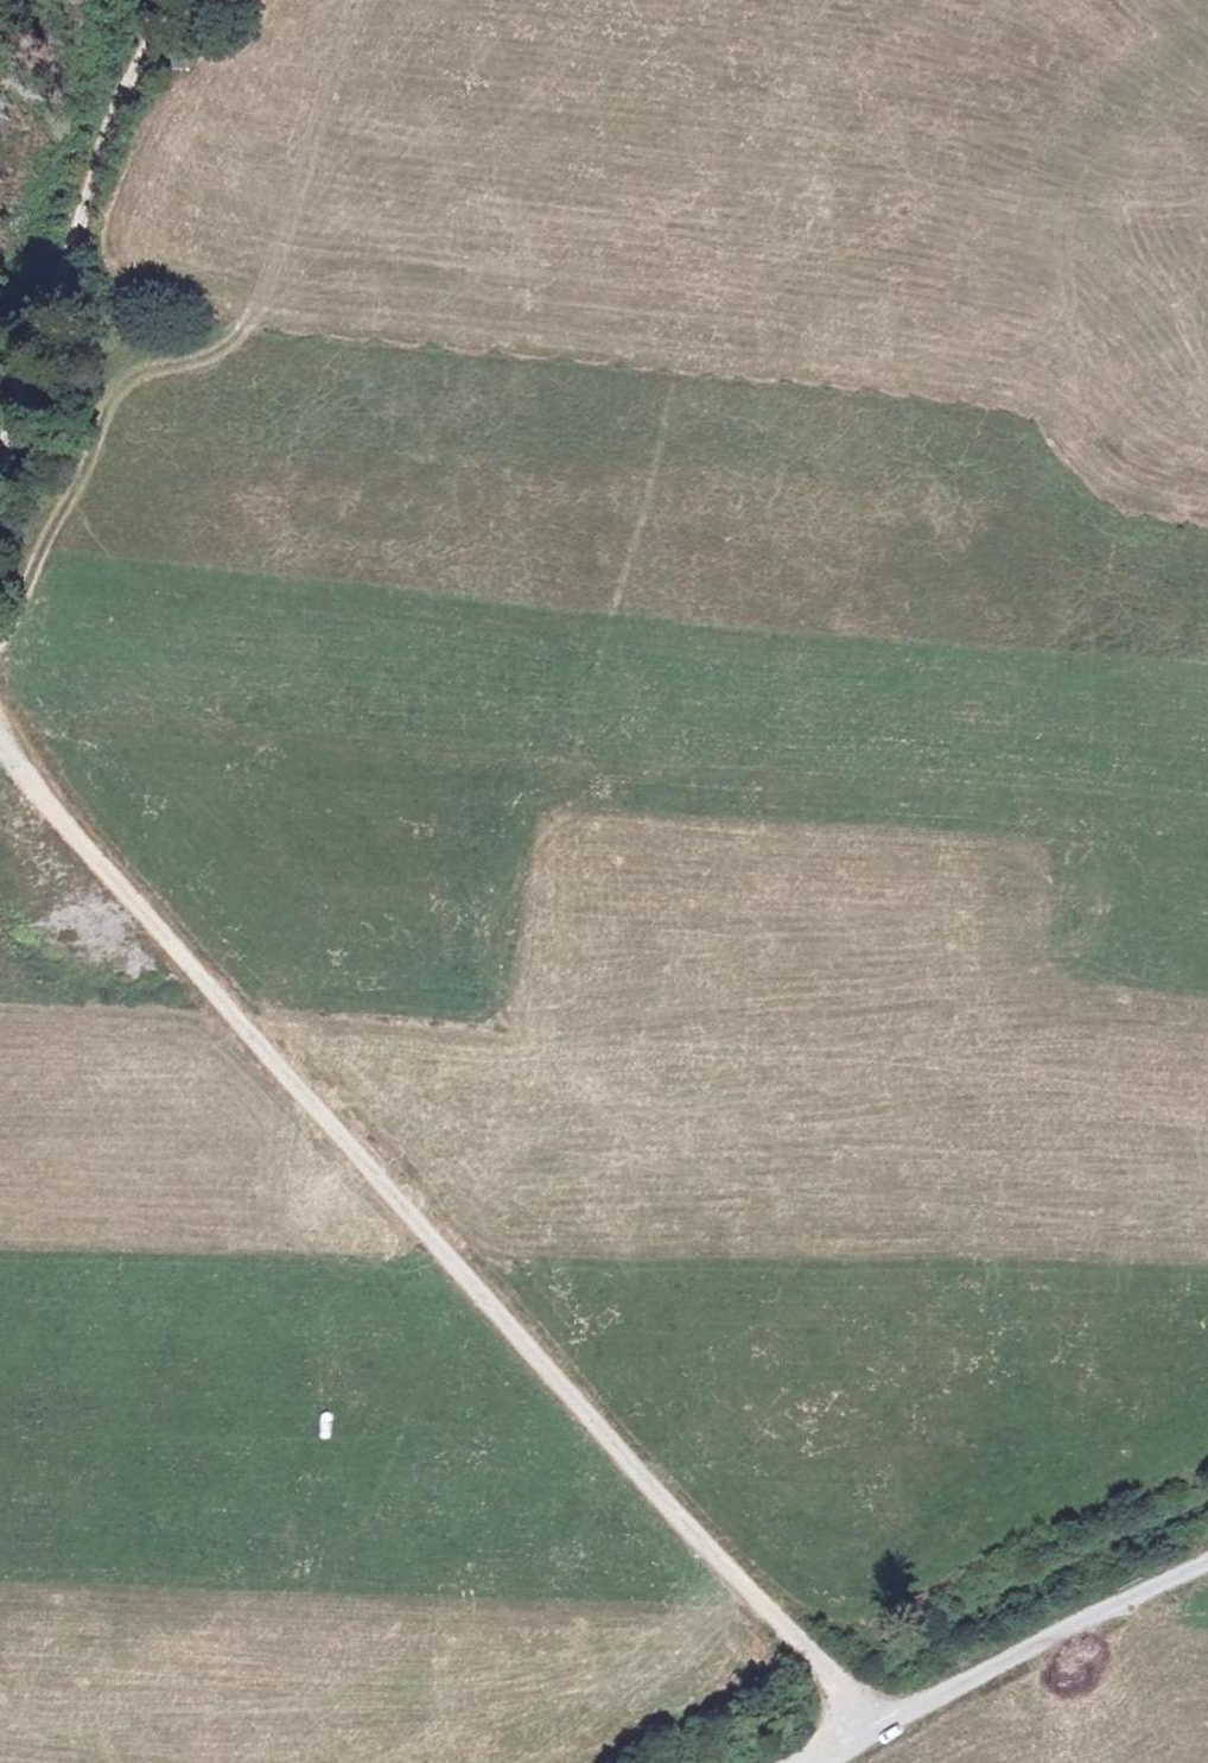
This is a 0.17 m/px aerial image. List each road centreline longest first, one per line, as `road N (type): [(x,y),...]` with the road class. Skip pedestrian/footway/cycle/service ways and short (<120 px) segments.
road 1 (track): [(867,1730),(0,759)]
road 2 (track): [(0,437),(159,0)]
road 3 (track): [(1207,1562),(867,1730)]

